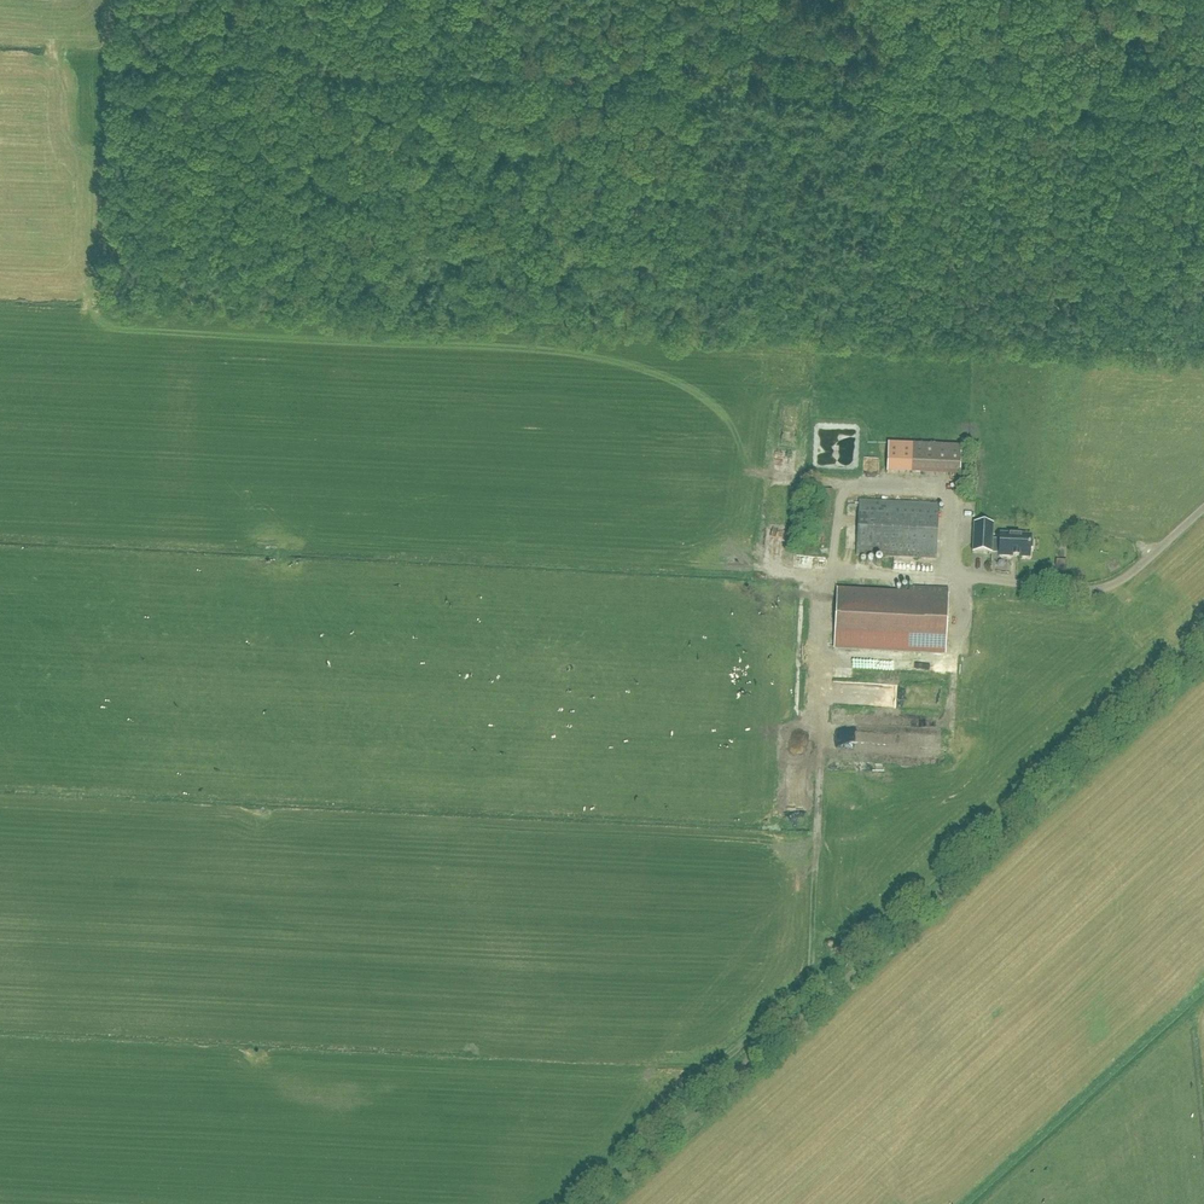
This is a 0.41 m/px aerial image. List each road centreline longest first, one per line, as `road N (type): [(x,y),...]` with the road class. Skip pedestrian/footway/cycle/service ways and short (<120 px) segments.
road 1 (track): [(1203,656),(594,1203)]
road 2 (track): [(1005,582),(1073,590),(1113,584),(1203,507)]

